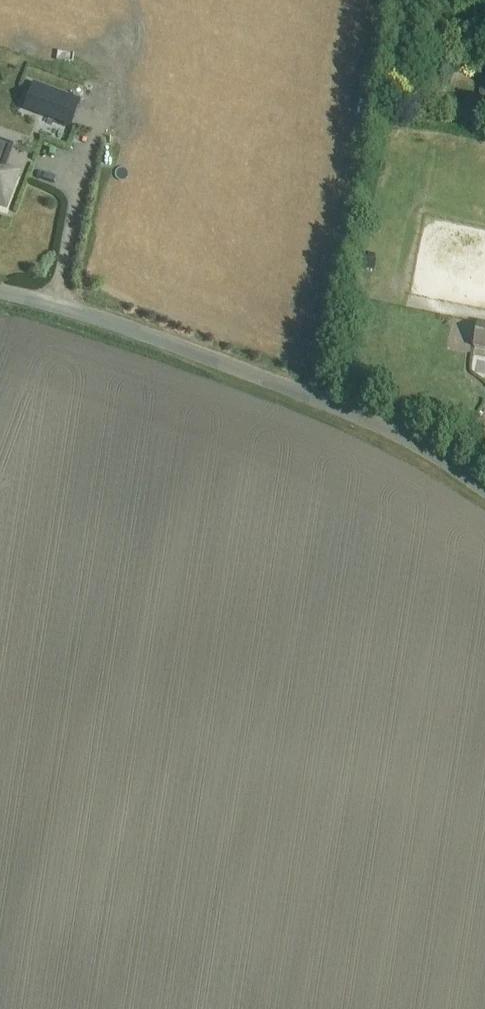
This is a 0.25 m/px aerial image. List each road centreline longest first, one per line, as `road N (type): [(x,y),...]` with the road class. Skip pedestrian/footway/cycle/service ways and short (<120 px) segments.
road 1 (unclassified): [(484,488),(441,455),(357,415),(96,316),(0,293)]

